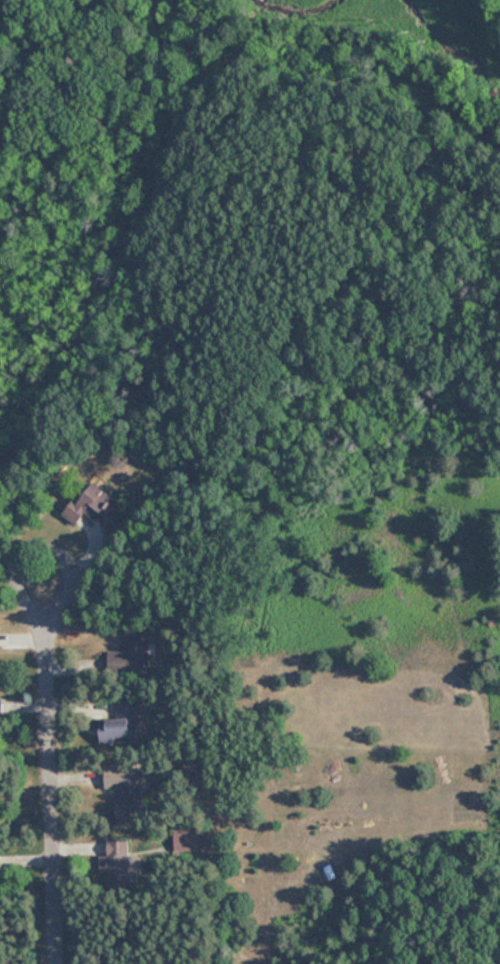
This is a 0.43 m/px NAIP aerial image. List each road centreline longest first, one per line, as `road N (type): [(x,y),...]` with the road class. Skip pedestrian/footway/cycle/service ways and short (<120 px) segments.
road 1 (residential): [(55,963),(46,547)]

